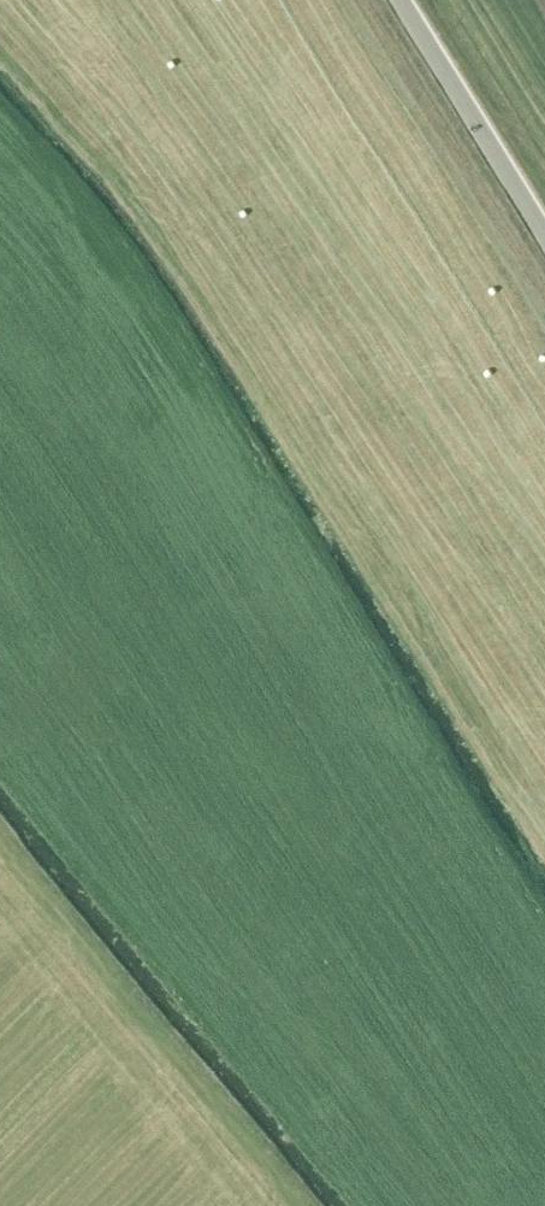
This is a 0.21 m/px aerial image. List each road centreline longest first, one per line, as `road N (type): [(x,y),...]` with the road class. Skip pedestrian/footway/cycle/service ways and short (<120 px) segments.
road 1 (unclassified): [(544,237),(399,0)]

